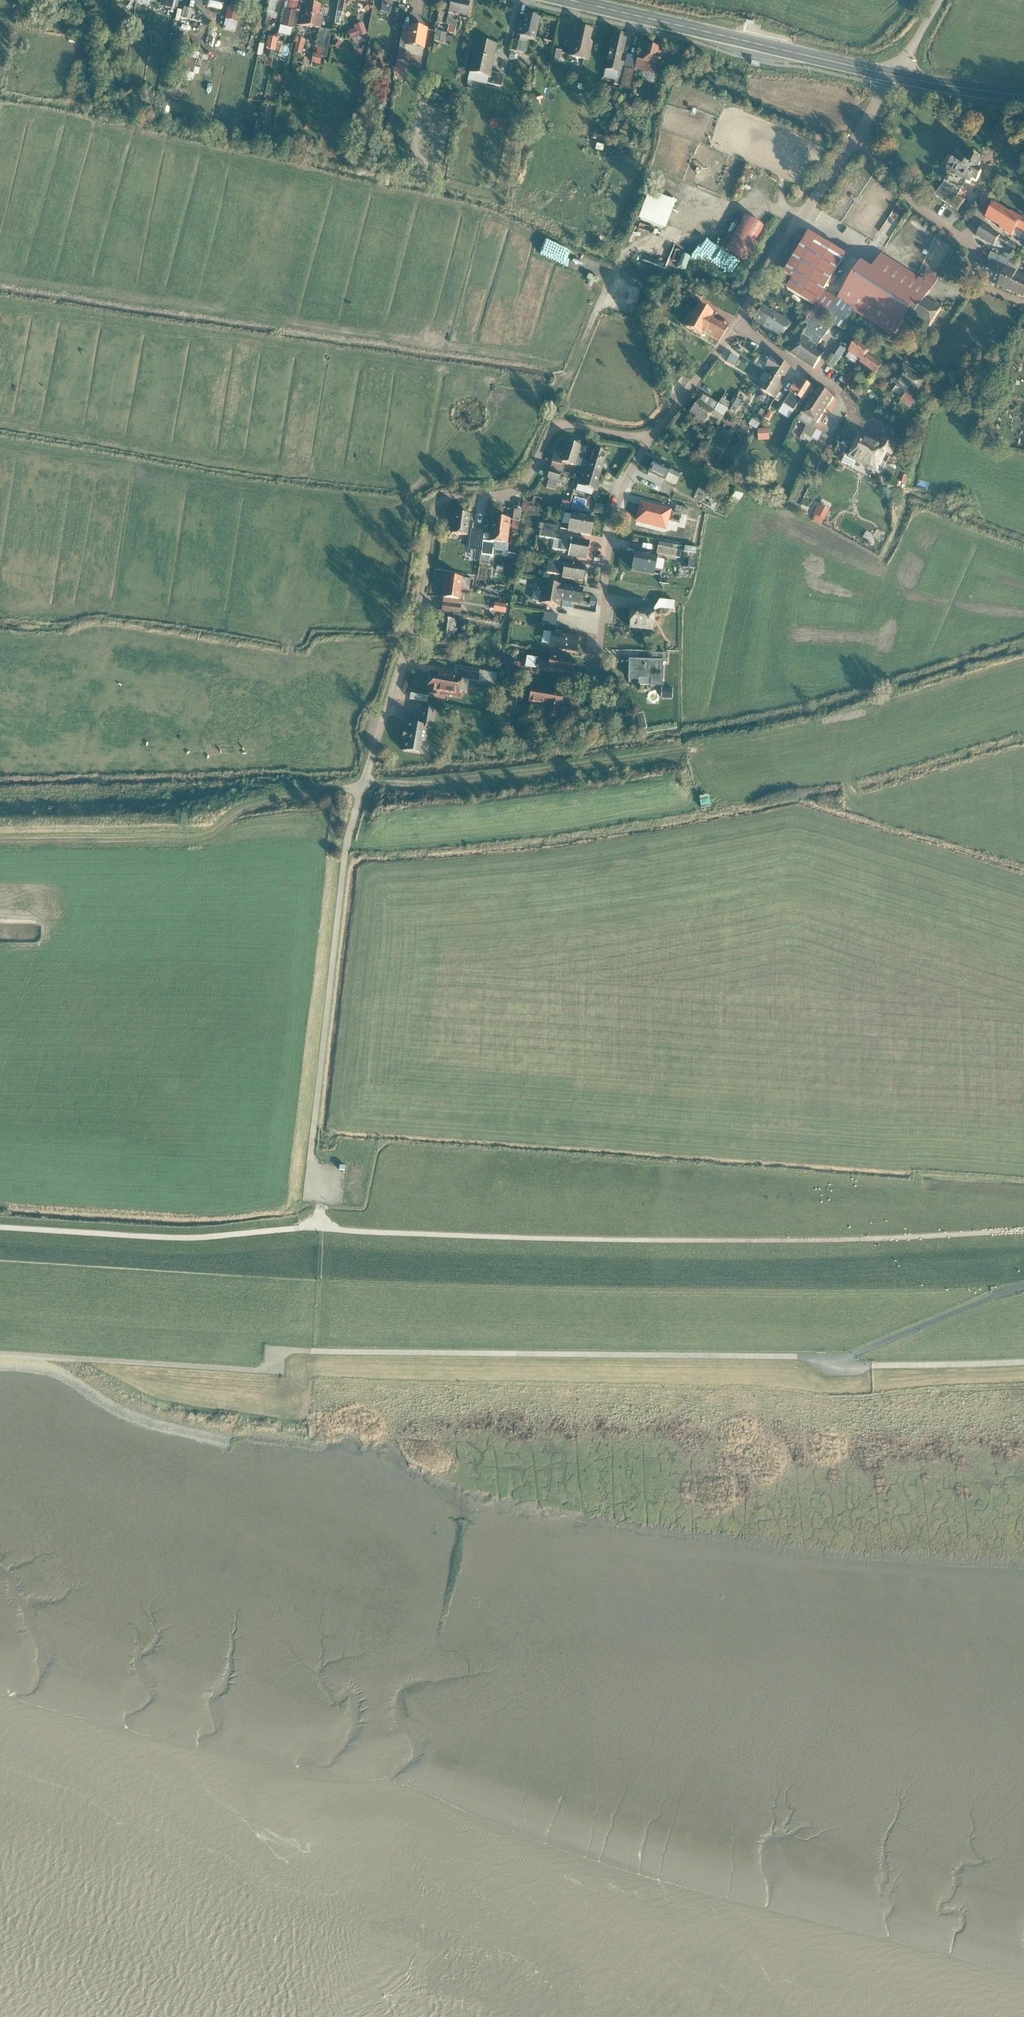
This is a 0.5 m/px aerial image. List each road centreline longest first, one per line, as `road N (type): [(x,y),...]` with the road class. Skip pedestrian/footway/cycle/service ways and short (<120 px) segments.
road 1 (track): [(0,1227),(188,1238),(320,1220),(419,1233),(794,1240),(1023,1230)]
road 2 (track): [(0,1353),(257,1369),(295,1350),(835,1362)]
road 3 (track): [(564,382),(554,367),(0,279)]
road 4 (residential): [(649,439),(565,428),(514,492),(439,505),(416,623),(364,783)]
road 5 (track): [(364,783),(704,757)]
road 6 (secondary): [(567,0),(893,76)]
road 7 (residential): [(649,439),(629,473),(608,543),(594,692)]
road 8 (residential): [(1023,306),(975,283),(969,245),(905,195),(855,140)]
road 9 (residential): [(855,140),(736,330)]
road 10 (track): [(1023,1288),(835,1362)]
road 11 (track): [(636,244),(568,377),(556,392),(530,391)]
road 12 (track): [(835,1362),(1023,1362)]
road 13 (residential): [(877,436),(839,393),(736,330)]
road 14 (track): [(364,783),(242,814),(229,835)]
road 15 (residential): [(736,330),(649,439)]
road 16 (secondary): [(893,76),(1023,95)]

